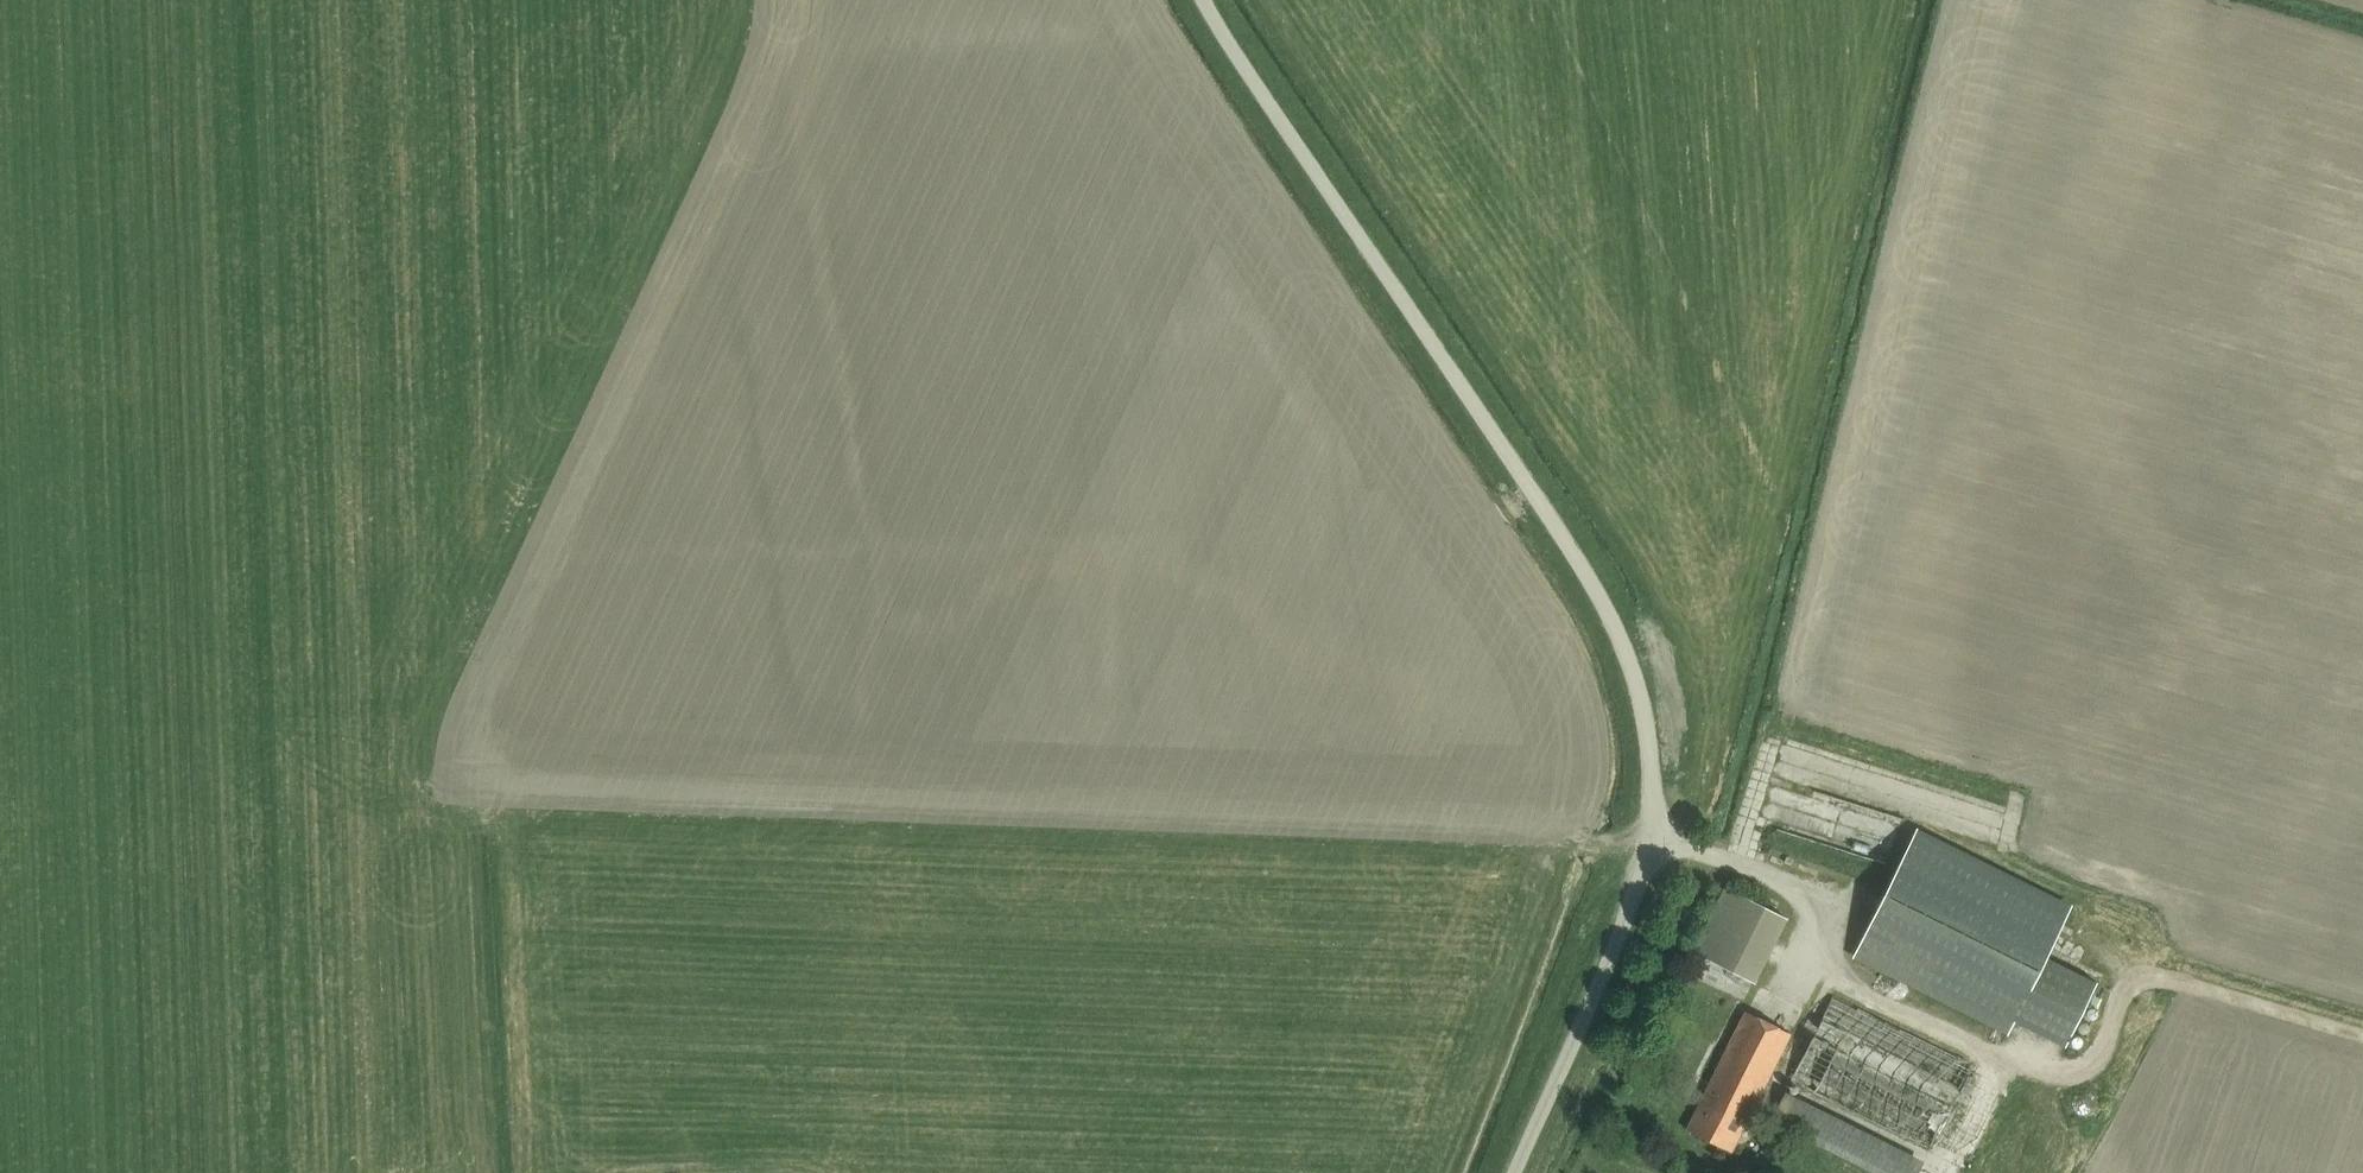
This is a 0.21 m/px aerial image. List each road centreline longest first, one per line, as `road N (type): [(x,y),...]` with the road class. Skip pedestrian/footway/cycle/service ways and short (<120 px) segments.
road 1 (unclassified): [(1515,1172),(1642,871),(1655,810),(1635,644),(1205,0)]

